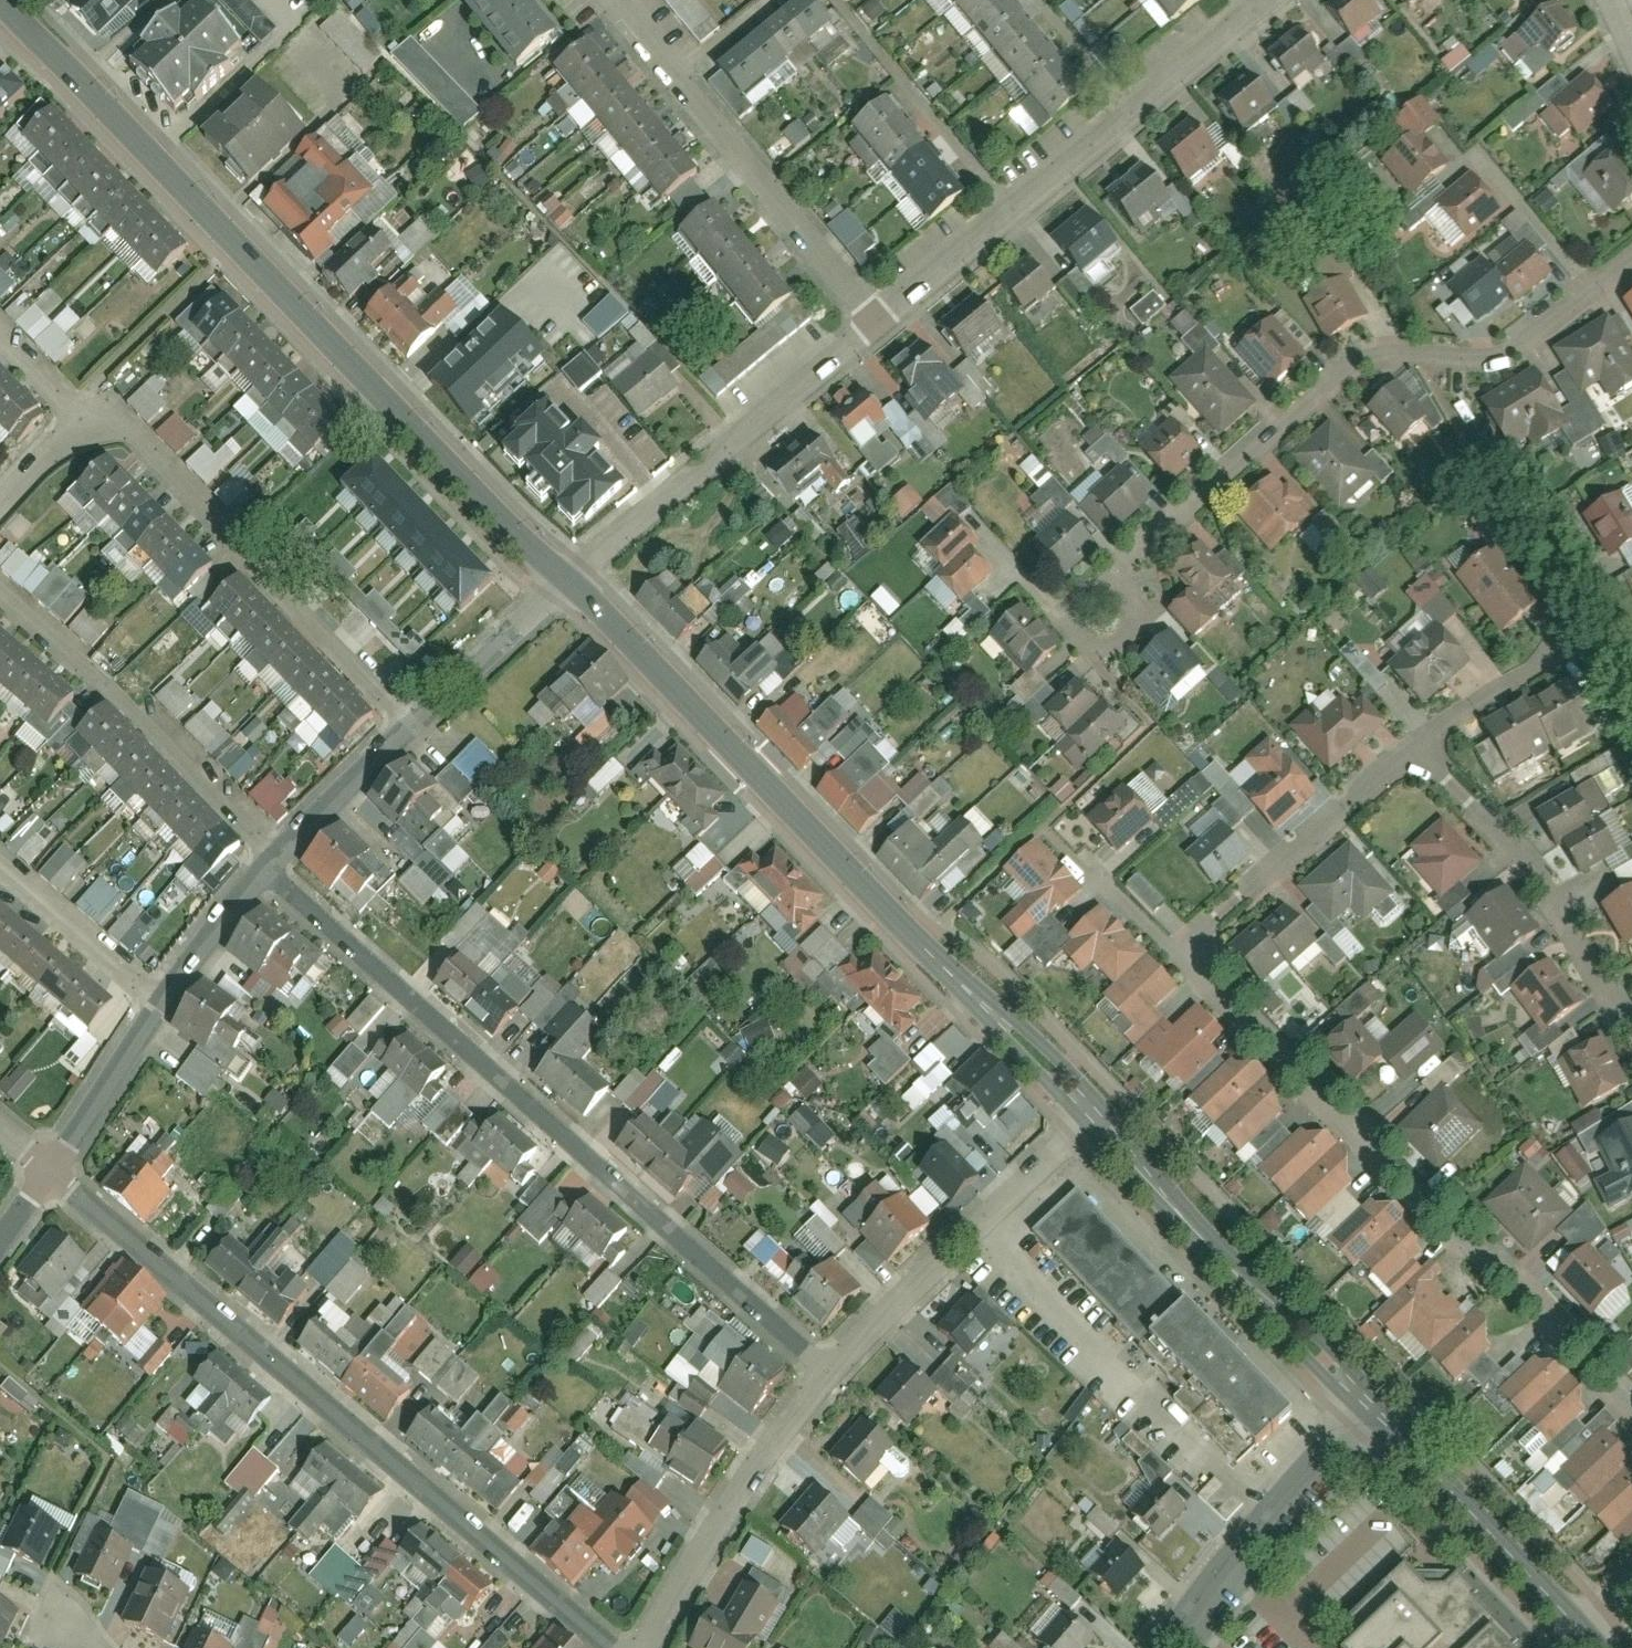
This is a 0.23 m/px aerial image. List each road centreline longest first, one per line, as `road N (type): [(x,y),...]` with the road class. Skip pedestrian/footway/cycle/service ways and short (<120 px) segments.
road 1 (tertiary): [(567,580),(9,0)]
road 2 (residential): [(836,1367),(408,995),(270,862)]
road 3 (residential): [(634,1647),(54,1171)]
road 4 (tertiary): [(1088,1115),(567,580)]
road 5 (residential): [(1631,268),(1529,349),(1483,359),(1388,352),(1363,358),(1097,605)]
road 6 (residential): [(1631,1403),(1188,965)]
road 7 (residential): [(1271,0),(880,318)]
road 8 (residential): [(407,722),(155,441),(136,430),(109,430)]
road 9 (residential): [(880,318),(567,580)]
road 10 (tertiary): [(1375,1405),(1088,1115)]
road 11 (residential): [(270,862),(127,700),(0,588)]
road 12 (residential): [(1631,1038),(1548,875),(1424,748)]
road 13 (residential): [(1088,1115),(836,1367)]
road 14 (residential): [(836,1367),(706,1533),(647,1647)]
road 15 (residential): [(1375,1405),(1240,1534),(1151,1647)]
road 16 (residential): [(1188,965),(1424,748)]
road 17 (residential): [(880,318),(676,74)]
road 18 (tertiary): [(1589,1631),(1375,1405)]
road 19 (residential): [(567,580),(407,722)]
road 20 (residential): [(157,1000),(0,865)]
road 21 (residential): [(157,1000),(54,1171)]
road 22 (residential): [(407,722),(270,862)]
road 23 (residential): [(1424,748),(1572,644)]
road 24 (residential): [(270,862),(157,1000)]
road 25 (residential): [(109,430),(0,334)]
road 26 (residential): [(109,430),(58,448),(0,506)]
road 27 (residential): [(1188,965),(1094,878)]
road 28 (residential): [(676,74),(770,0)]

